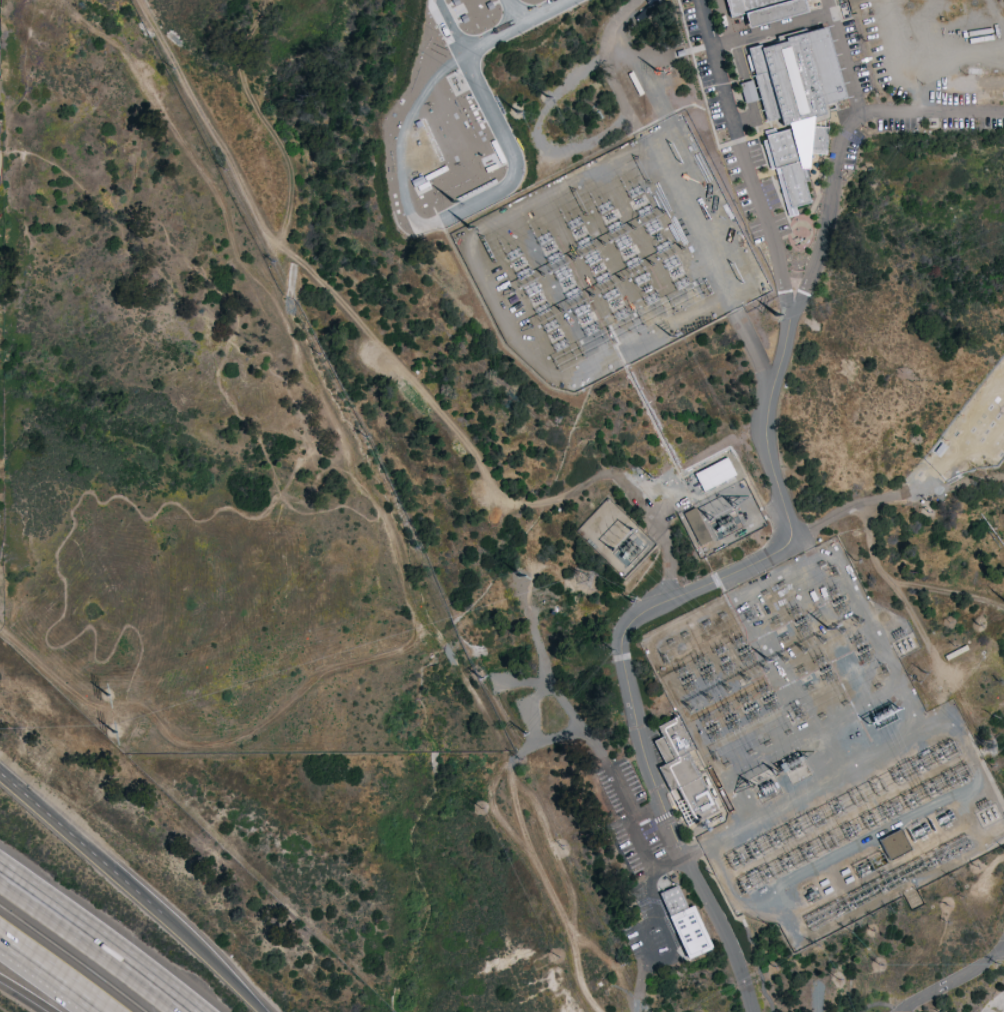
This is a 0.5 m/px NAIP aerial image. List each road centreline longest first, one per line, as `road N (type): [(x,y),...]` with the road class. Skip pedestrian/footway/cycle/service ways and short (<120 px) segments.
road 1 (motorway): [(188,1011),(0,868)]
road 2 (motorway): [(159,915),(0,772)]
road 3 (motorway): [(266,1011),(159,915)]

